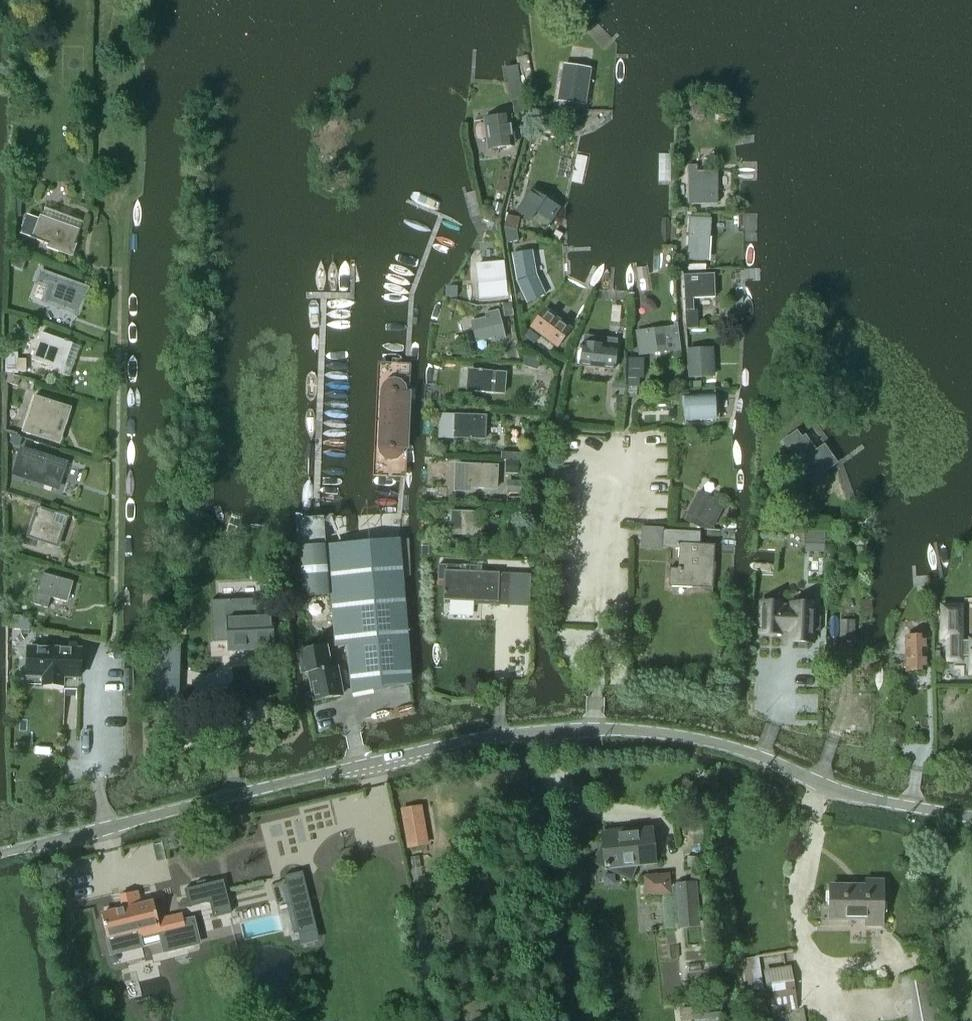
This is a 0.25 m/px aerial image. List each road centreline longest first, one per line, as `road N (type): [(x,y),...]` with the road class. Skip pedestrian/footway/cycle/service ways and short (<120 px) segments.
road 1 (residential): [(0,854),(406,752),(594,730),(710,741),(849,796),(971,816)]
road 2 (track): [(93,669),(112,646),(114,625),(120,269),(93,265)]

